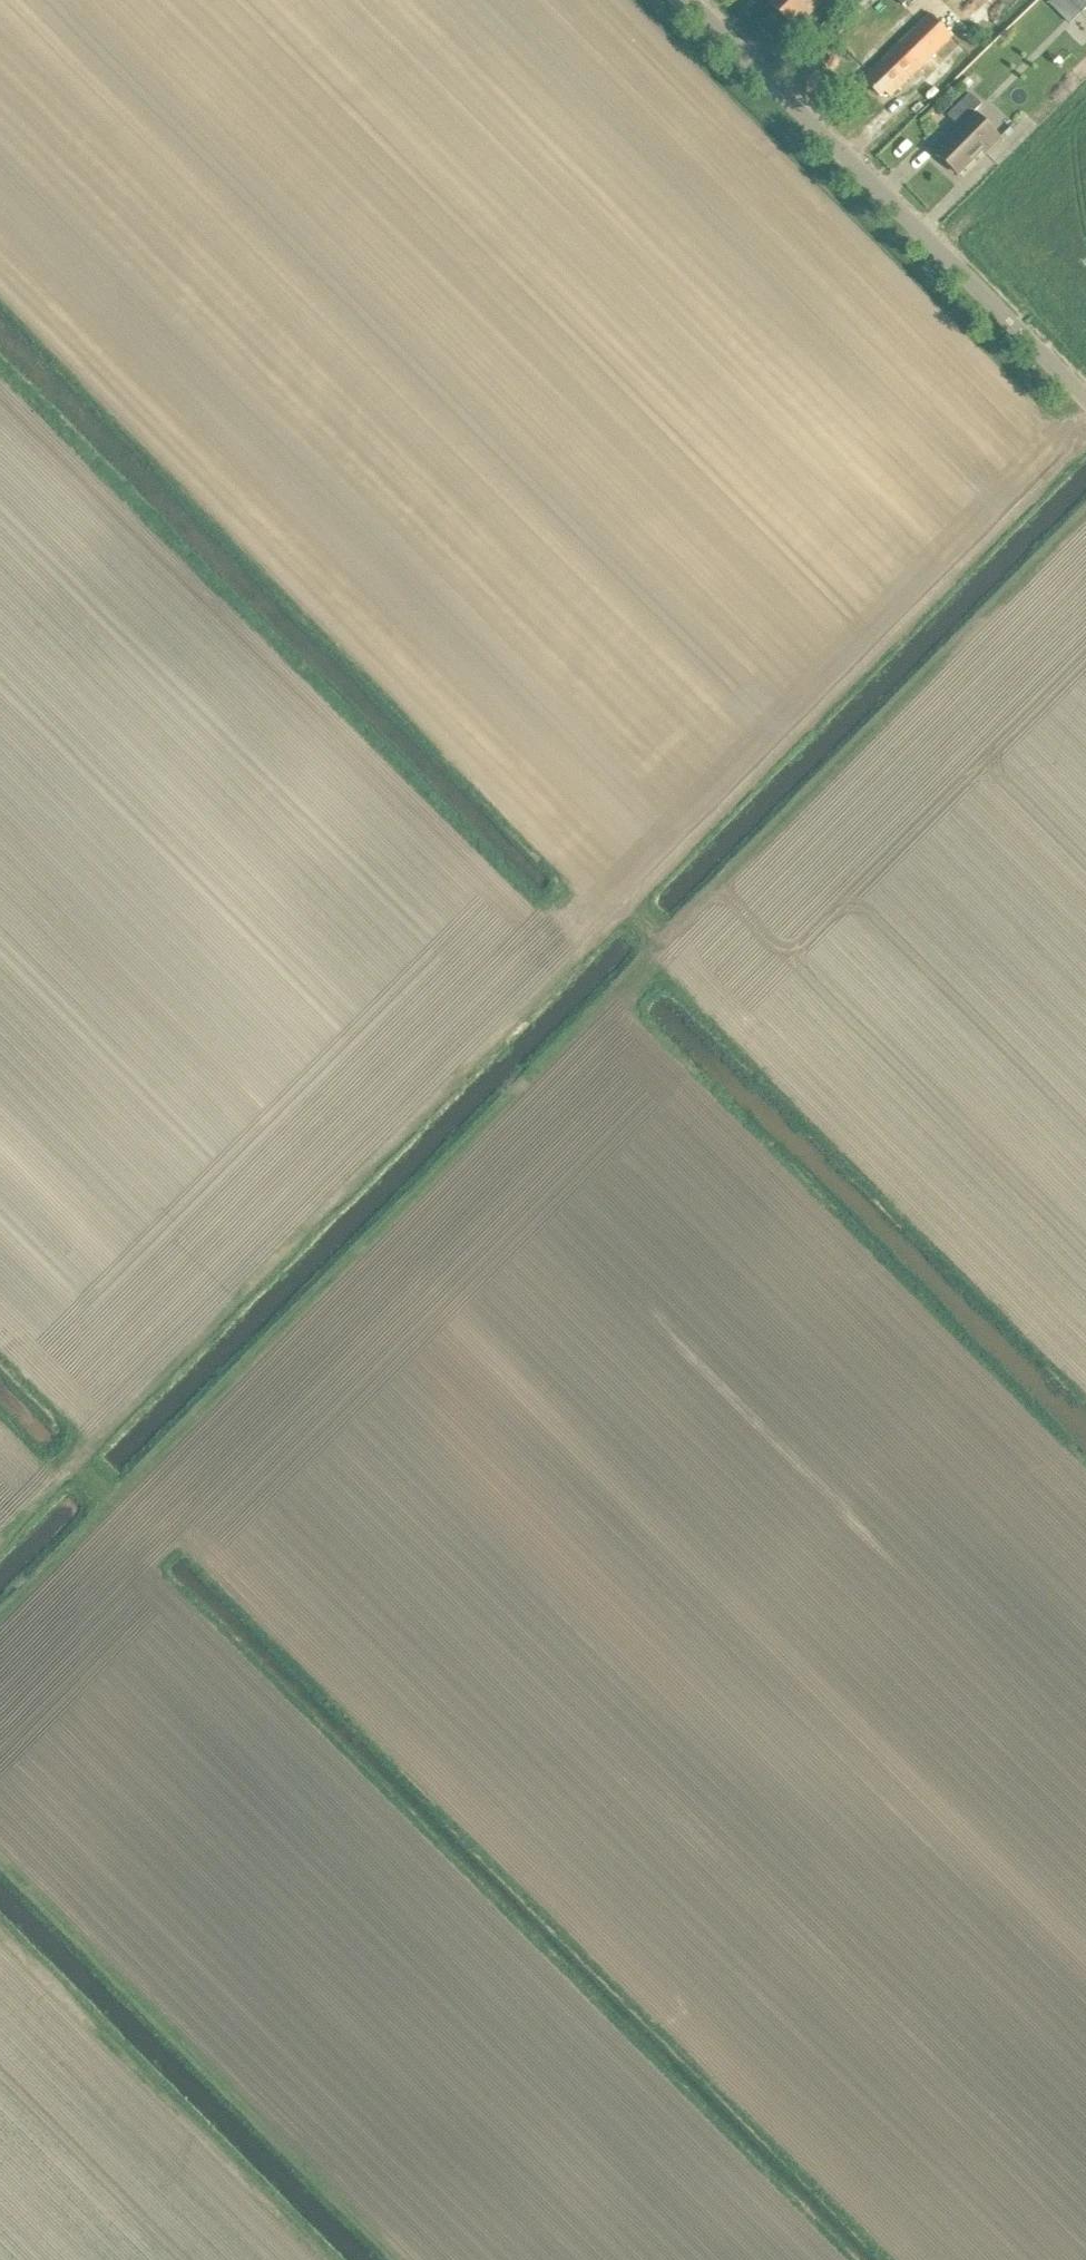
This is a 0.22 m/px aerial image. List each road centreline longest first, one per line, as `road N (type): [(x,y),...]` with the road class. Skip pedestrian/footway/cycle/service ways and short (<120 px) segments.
road 1 (residential): [(1085,398),(690,0)]

